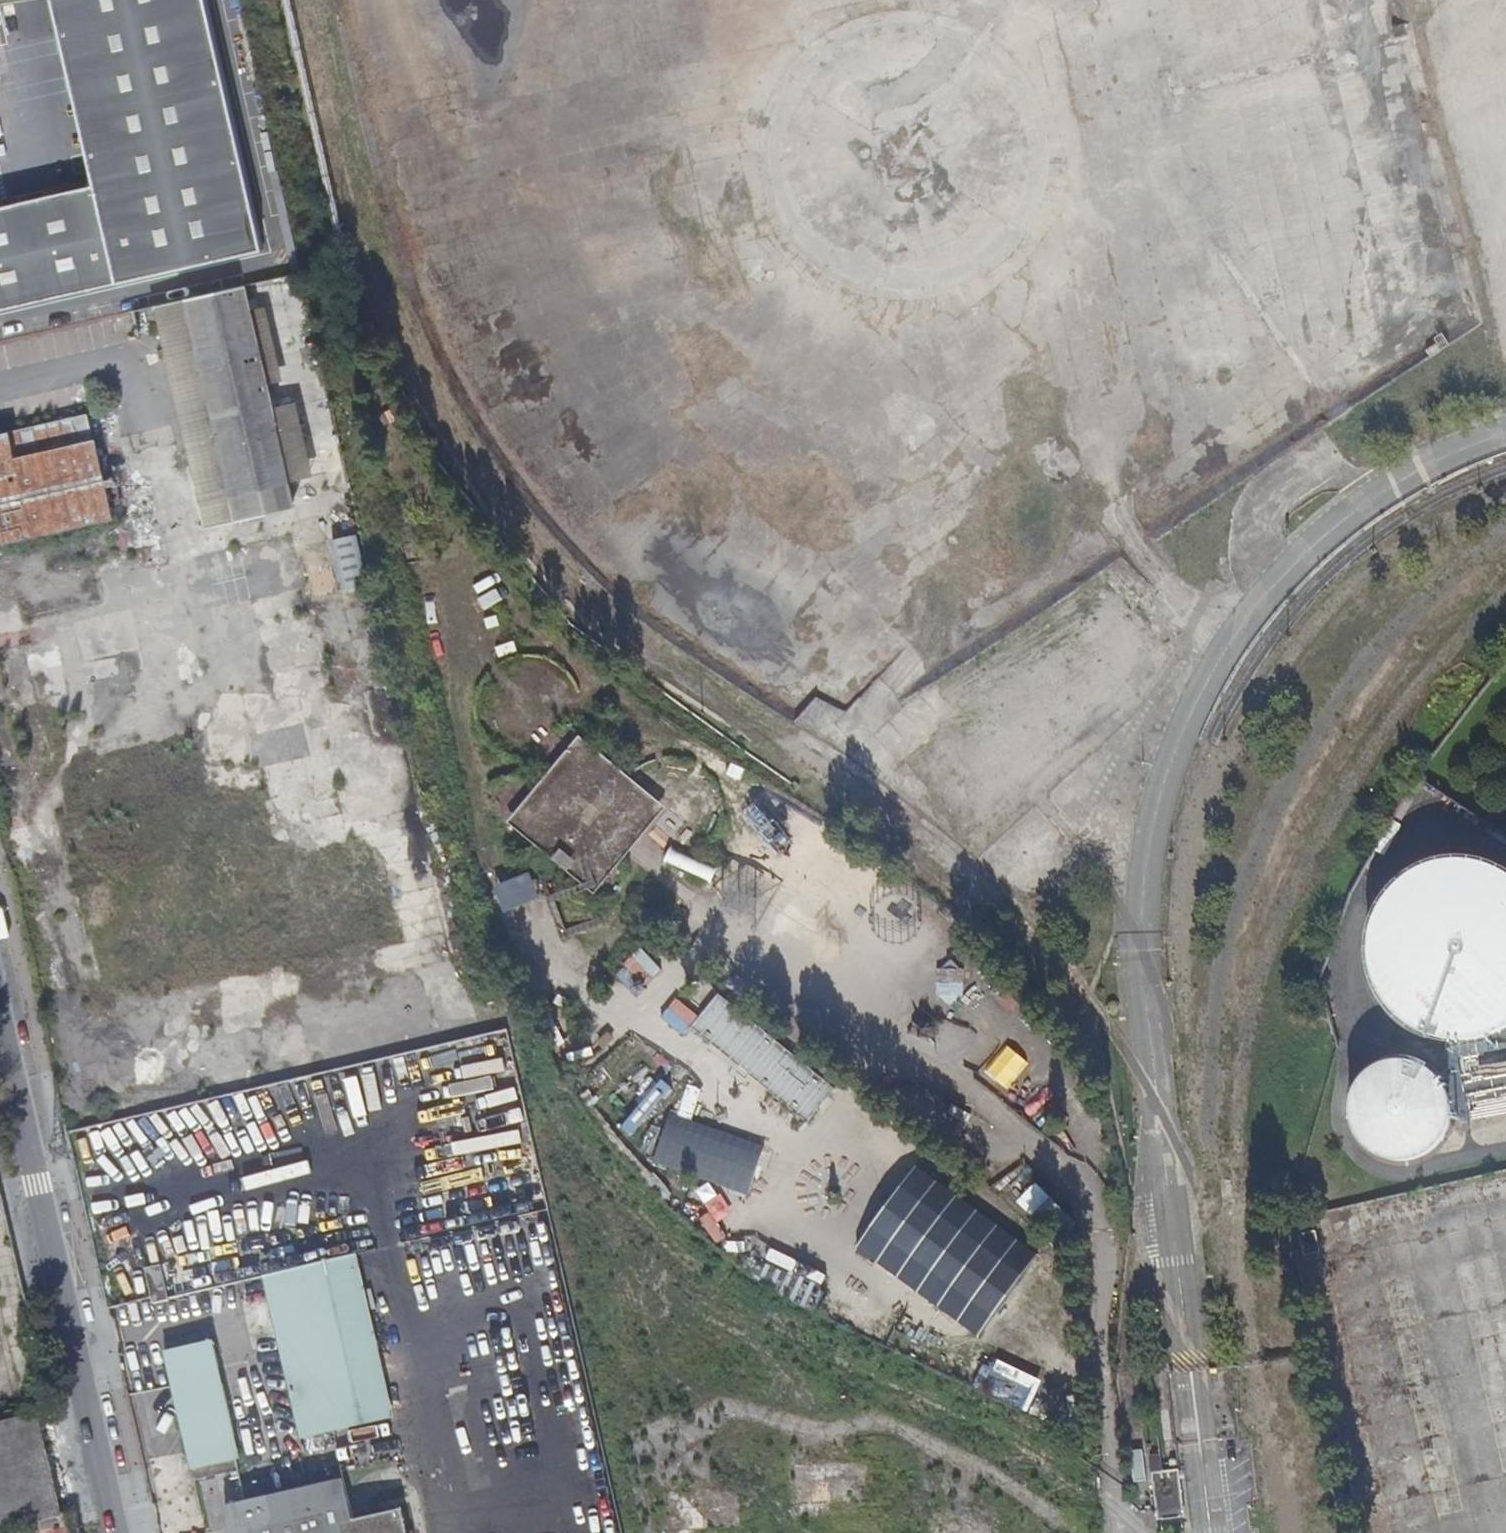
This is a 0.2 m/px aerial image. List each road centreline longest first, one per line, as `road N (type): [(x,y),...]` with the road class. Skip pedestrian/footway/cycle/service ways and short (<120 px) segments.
road 1 (unclassified): [(0,1025),(116,1532)]

